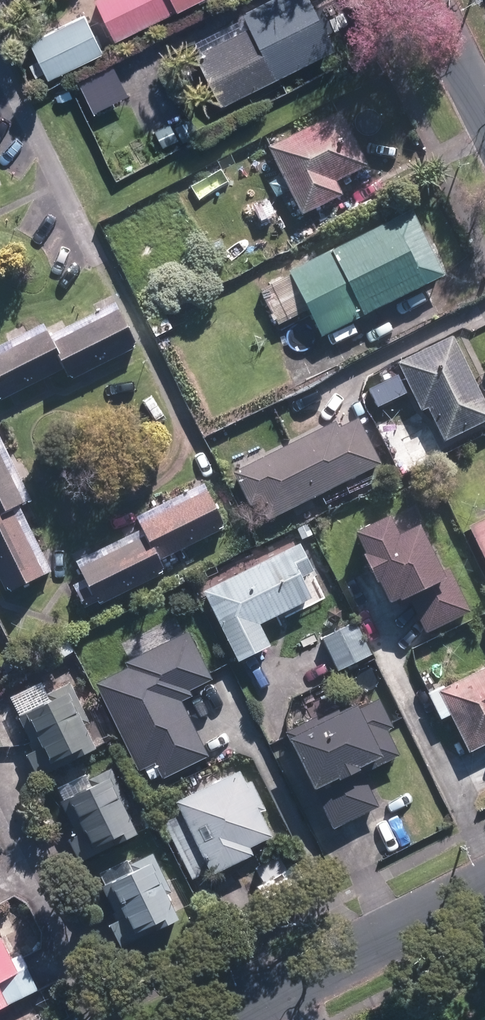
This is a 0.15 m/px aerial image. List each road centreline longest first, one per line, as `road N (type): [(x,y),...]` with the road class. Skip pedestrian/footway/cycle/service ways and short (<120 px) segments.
road 1 (residential): [(212,1019),(484,883)]
road 2 (tertiary): [(428,0),(484,116)]

